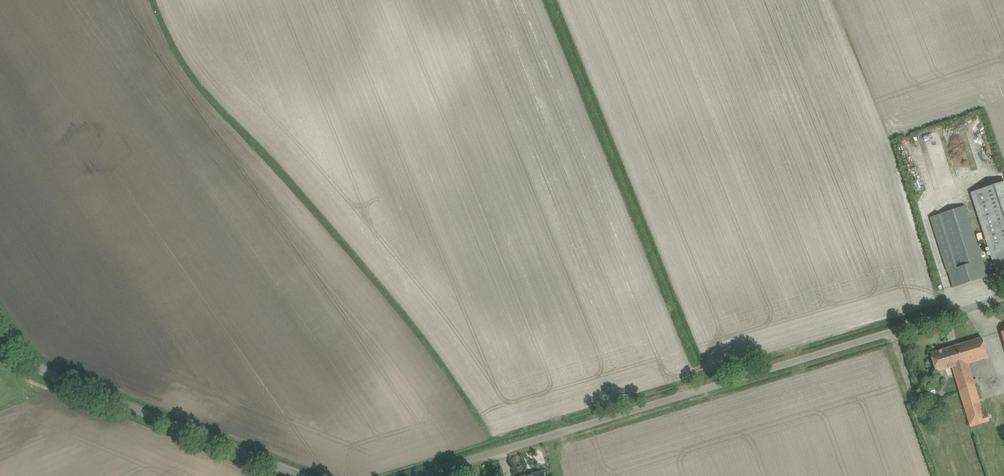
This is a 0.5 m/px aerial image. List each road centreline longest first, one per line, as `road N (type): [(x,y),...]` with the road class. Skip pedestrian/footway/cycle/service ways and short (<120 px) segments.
road 1 (unclassified): [(420,475),(1003,297)]
road 2 (unclassified): [(299,475),(49,374),(20,354),(0,325)]

